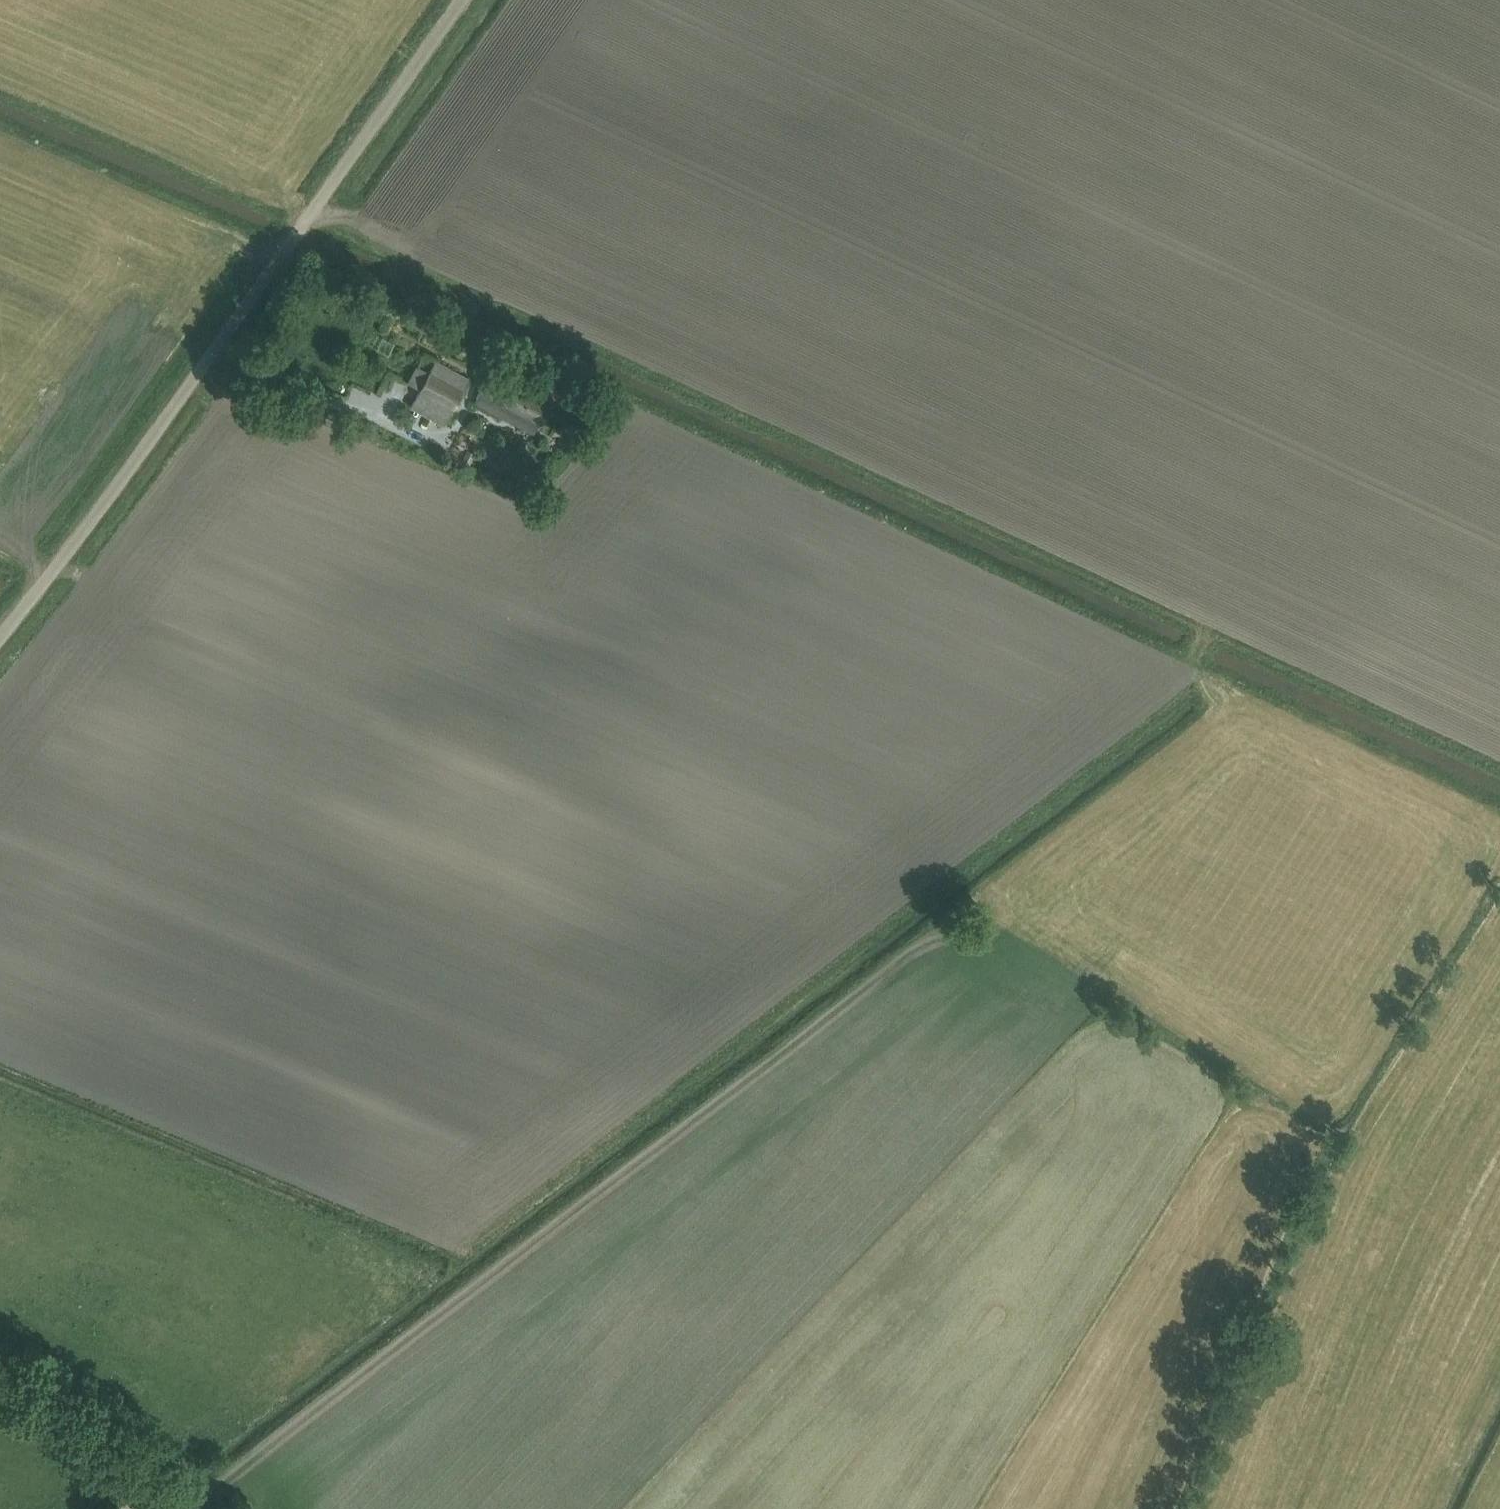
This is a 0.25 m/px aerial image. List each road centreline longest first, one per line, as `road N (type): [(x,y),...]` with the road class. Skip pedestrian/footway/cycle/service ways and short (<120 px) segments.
road 1 (unclassified): [(0,636),(463,0)]
road 2 (unclassified): [(183,1508),(70,1421),(0,1384)]

